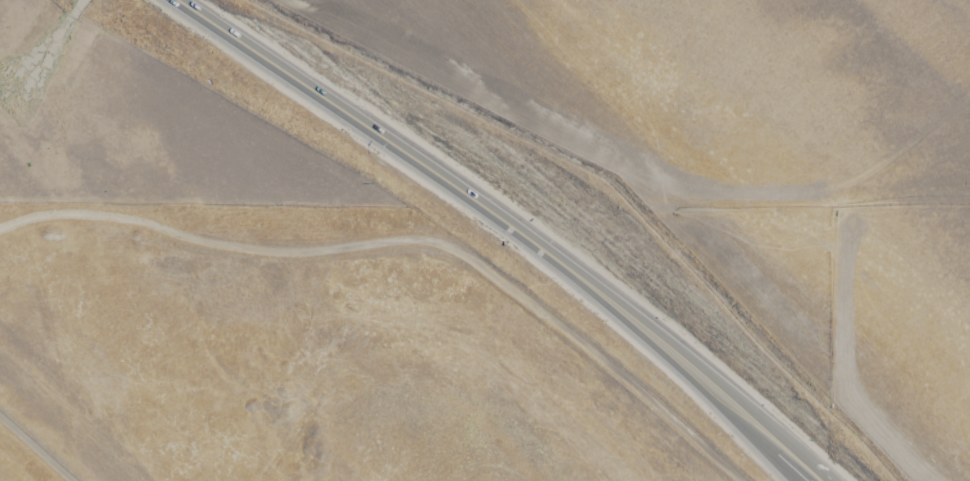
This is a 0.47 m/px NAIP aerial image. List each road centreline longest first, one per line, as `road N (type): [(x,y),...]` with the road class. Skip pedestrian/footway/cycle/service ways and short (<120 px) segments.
road 1 (trunk): [(782,449),(689,363),(545,250),(180,0)]

